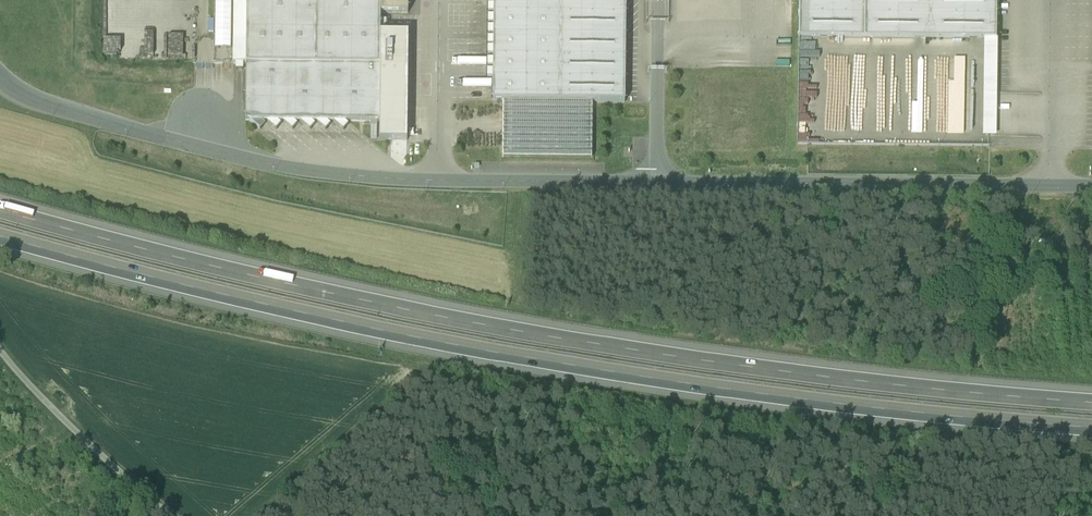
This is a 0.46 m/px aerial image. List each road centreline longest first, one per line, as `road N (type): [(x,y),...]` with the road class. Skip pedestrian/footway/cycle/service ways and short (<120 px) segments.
road 1 (motorway): [(0,235),(447,342),(827,403),(1091,429)]
road 2 (motorway): [(1091,402),(842,379),(452,319),(0,210)]
road 3 (unclassified): [(0,349),(174,515)]

